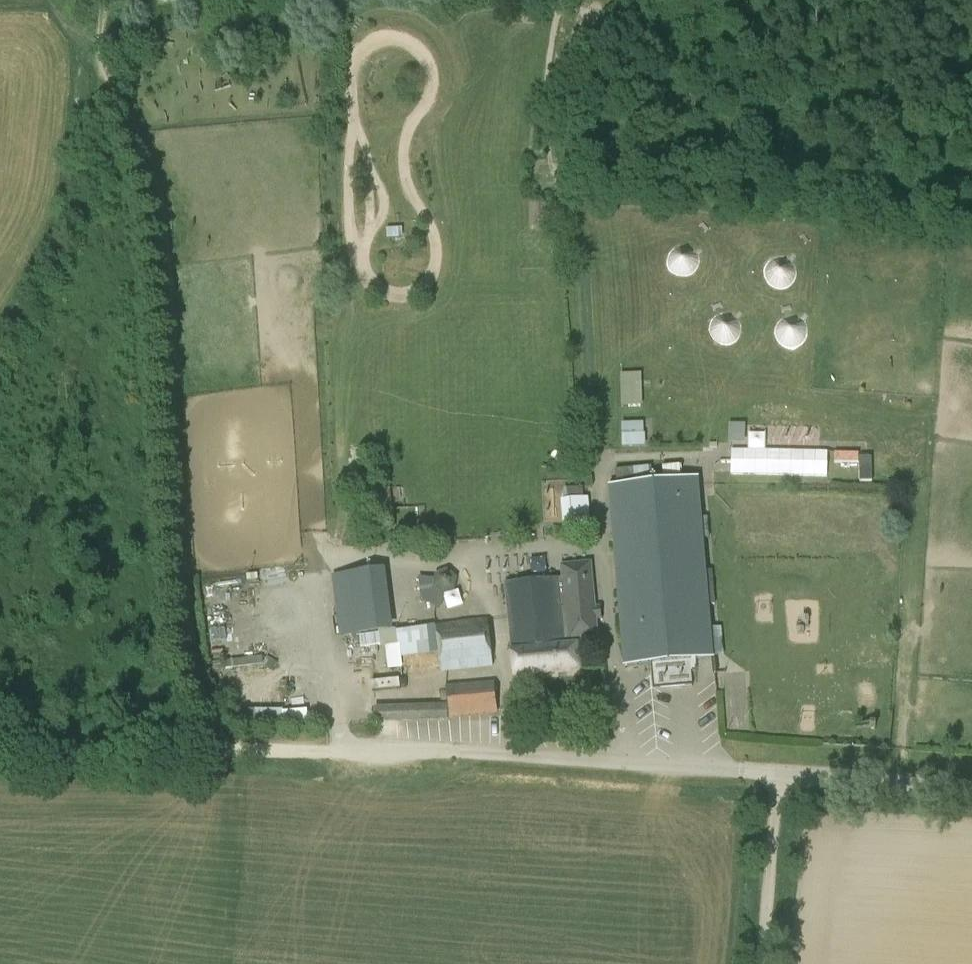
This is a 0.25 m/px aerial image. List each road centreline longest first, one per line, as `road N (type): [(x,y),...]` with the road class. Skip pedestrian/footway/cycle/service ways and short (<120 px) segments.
road 1 (track): [(214,741),(184,592),(162,220),(106,70)]
road 2 (track): [(0,743),(403,747),(629,766)]
road 3 (unclassified): [(629,766),(971,788)]
road 4 (track): [(0,359),(77,212),(102,134),(106,70)]
road 5 (track): [(780,774),(760,963)]

